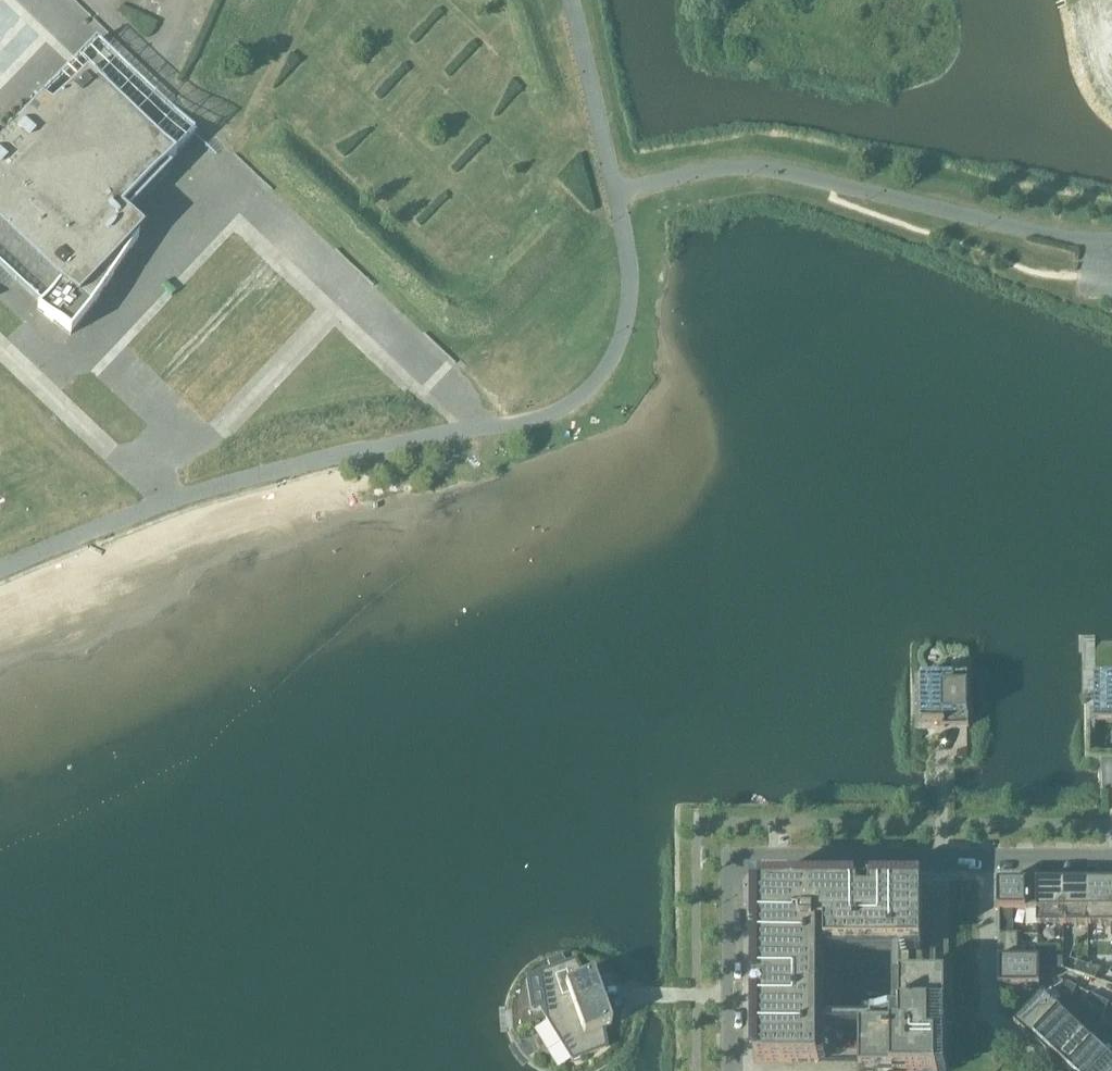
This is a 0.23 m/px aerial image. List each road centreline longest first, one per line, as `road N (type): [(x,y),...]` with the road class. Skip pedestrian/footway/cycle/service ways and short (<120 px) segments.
road 1 (residential): [(736,1070),(737,870),(1111,870)]

